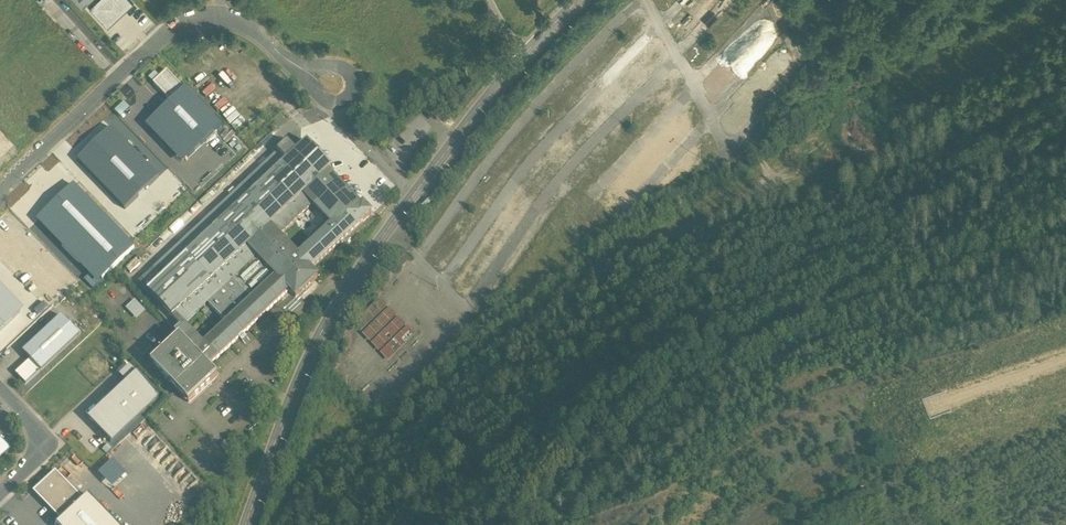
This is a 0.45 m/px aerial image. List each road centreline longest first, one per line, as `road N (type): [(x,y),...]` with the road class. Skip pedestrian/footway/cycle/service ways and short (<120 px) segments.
road 1 (secondary): [(579,0),(496,86),(365,259),(301,372),(246,524)]
road 2 (residential): [(280,55),(249,26),(201,17),(179,24),(120,77)]
road 3 (track): [(831,0),(863,54),(956,0)]
road 4 (residential): [(0,187),(120,77)]
road 5 (unclassified): [(0,491),(42,450),(25,413),(0,388)]
road 6 (residential): [(280,55),(347,69),(354,83),(349,101),(328,103)]

